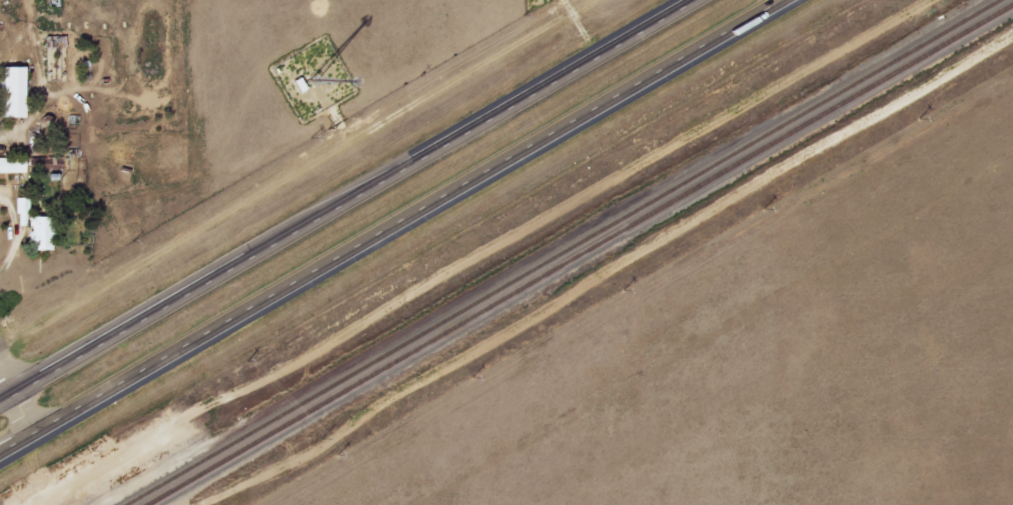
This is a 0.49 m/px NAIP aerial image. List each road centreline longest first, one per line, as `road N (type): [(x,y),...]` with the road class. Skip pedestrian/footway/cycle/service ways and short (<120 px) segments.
road 1 (trunk): [(0,452),(789,0)]
road 2 (trunk): [(695,0),(0,401)]

